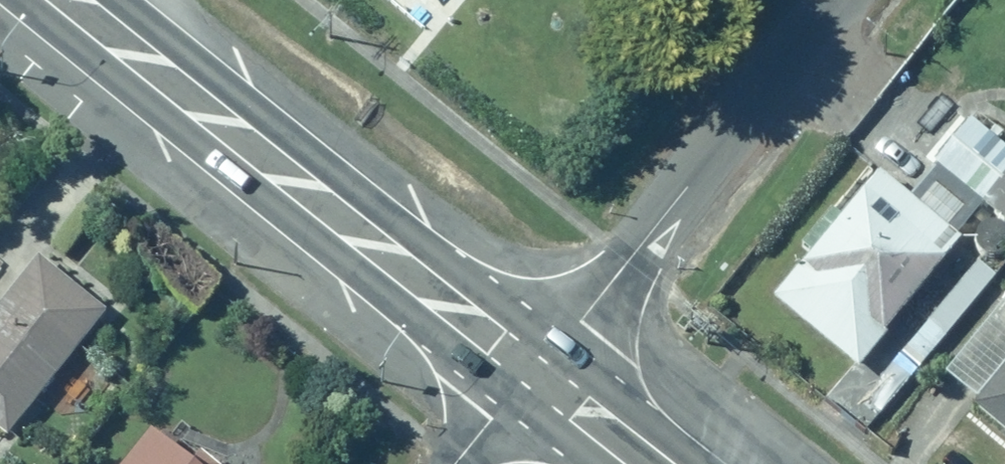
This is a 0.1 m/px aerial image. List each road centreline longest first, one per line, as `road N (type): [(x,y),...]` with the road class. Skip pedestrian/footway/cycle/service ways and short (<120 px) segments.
road 1 (trunk): [(76,0),(534,372)]
road 2 (residential): [(837,0),(534,372)]
road 3 (trunk): [(534,372),(650,463)]
road 4 (residential): [(534,372),(456,463)]

